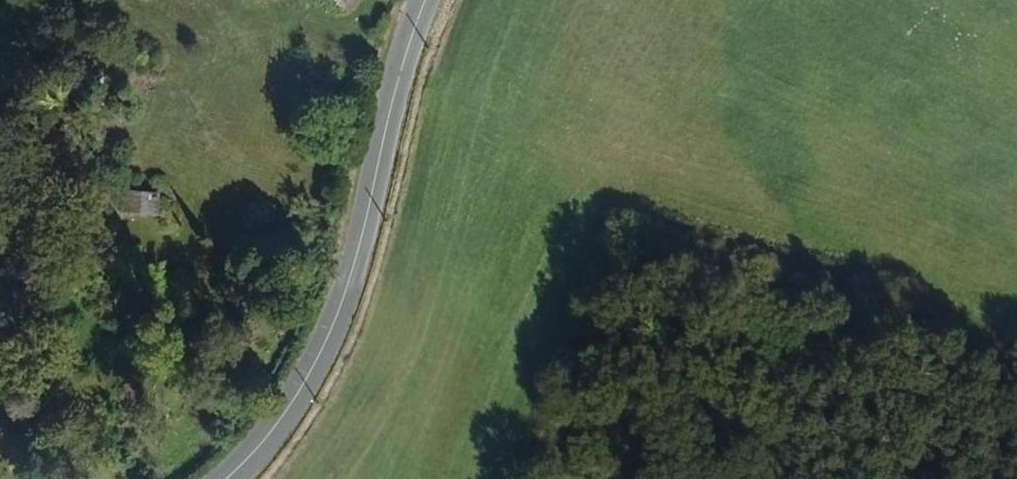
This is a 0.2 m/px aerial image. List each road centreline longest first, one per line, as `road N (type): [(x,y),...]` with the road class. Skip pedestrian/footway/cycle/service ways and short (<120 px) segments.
road 1 (tertiary): [(425,0),(359,246),(316,359),(286,416),(226,478)]

